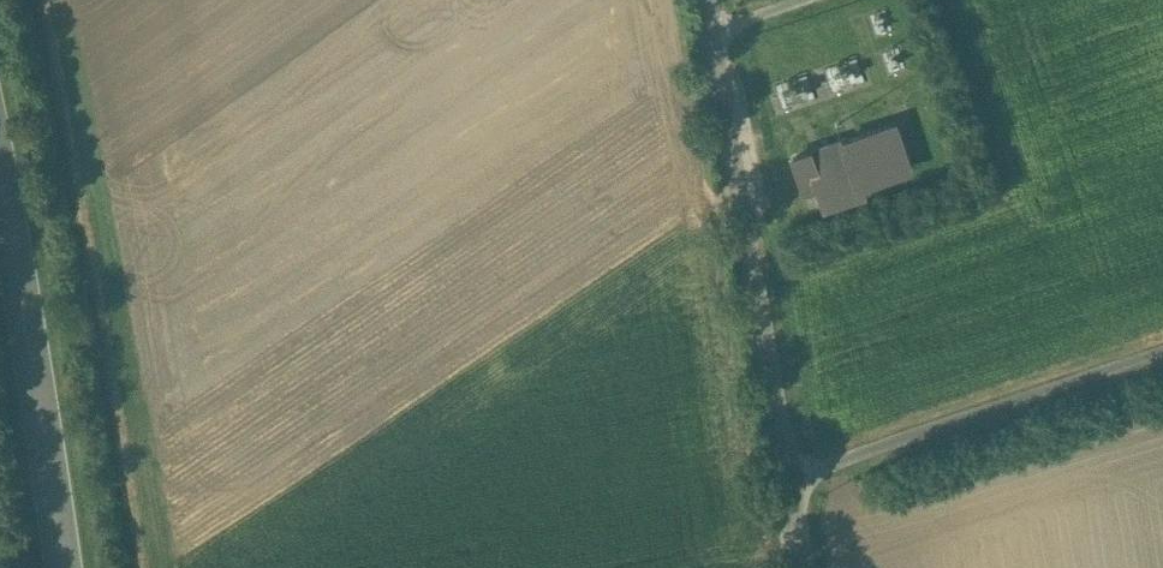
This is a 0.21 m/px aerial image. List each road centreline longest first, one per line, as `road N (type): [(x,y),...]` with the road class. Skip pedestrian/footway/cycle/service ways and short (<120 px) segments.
road 1 (unclassified): [(711,34),(789,479)]
road 2 (unclassified): [(1162,356),(789,479)]
road 3 (primary): [(0,182),(63,567)]

